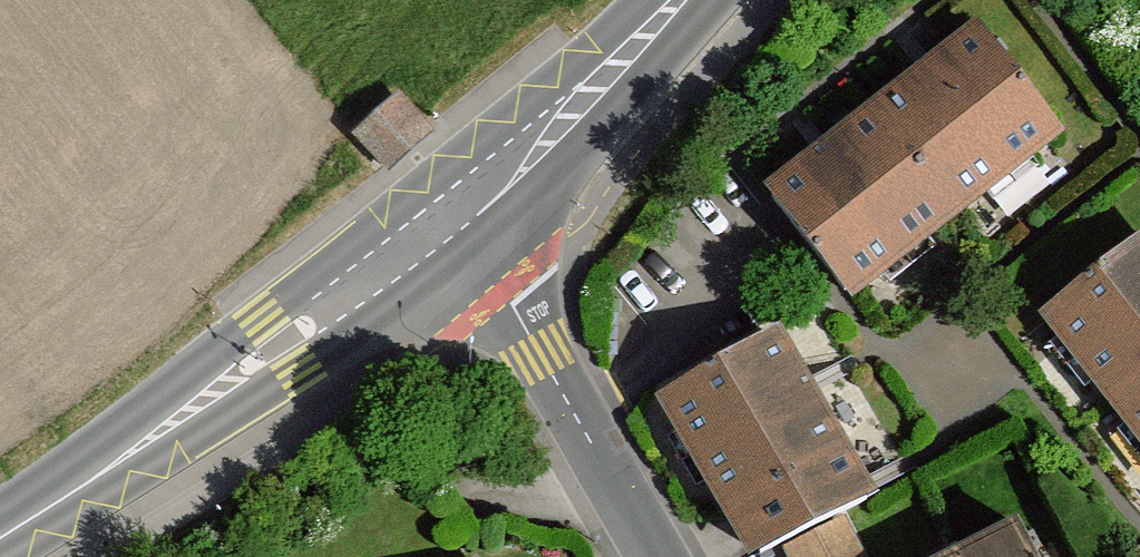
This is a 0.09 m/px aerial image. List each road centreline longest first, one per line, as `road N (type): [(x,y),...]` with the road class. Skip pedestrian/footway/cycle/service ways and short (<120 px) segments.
road 1 (secondary): [(0,534),(282,347),(457,212)]
road 2 (residential): [(656,556),(457,212)]
road 3 (secondary): [(687,0),(457,212)]

